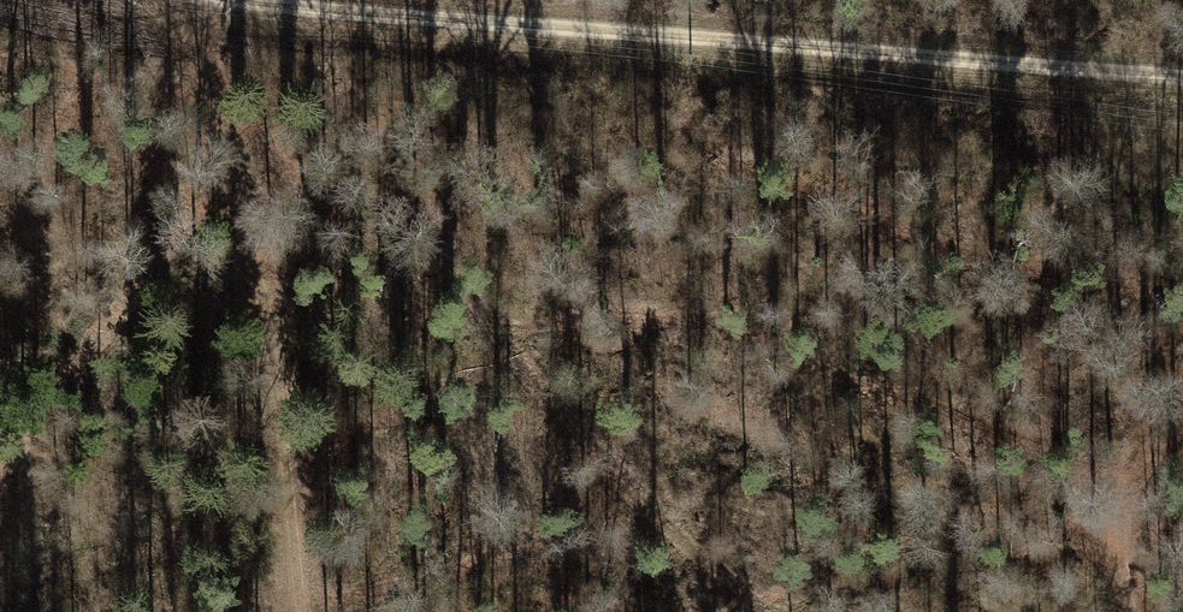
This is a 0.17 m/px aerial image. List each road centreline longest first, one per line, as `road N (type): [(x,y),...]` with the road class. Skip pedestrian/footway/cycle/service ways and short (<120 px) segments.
road 1 (track): [(1182,71),(302,0)]
road 2 (track): [(305,611),(291,473),(226,154),(170,0)]
road 3 (track): [(1182,426),(1126,501),(1117,568),(1128,611)]

